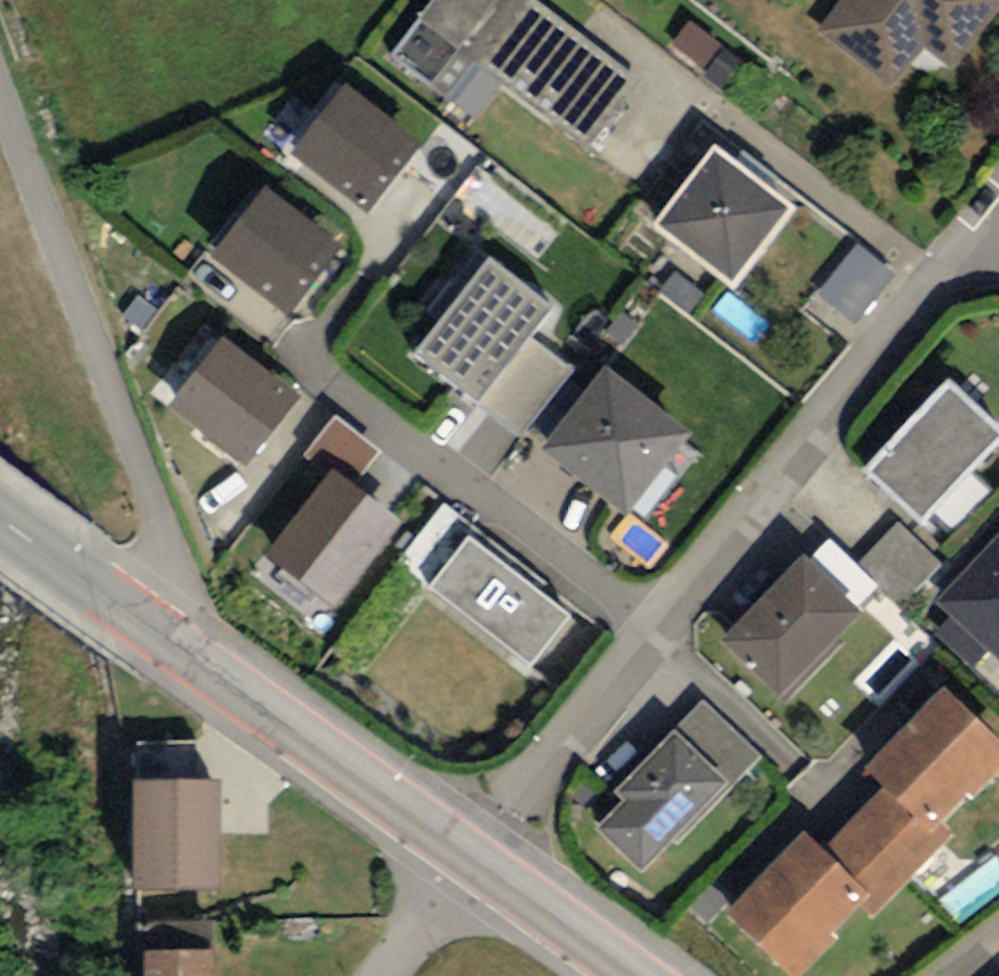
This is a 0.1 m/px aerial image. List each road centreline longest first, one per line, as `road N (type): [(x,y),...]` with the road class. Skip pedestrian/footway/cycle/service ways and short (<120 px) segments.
road 1 (residential): [(477,855),(998,228)]
road 2 (unclassified): [(0,98),(150,488),(170,631)]
road 3 (secondary): [(477,855),(170,631)]
road 4 (secondary): [(170,631),(0,512)]
road 5 (secondary): [(638,975),(477,855)]
road 6 (residential): [(477,855),(381,975)]

